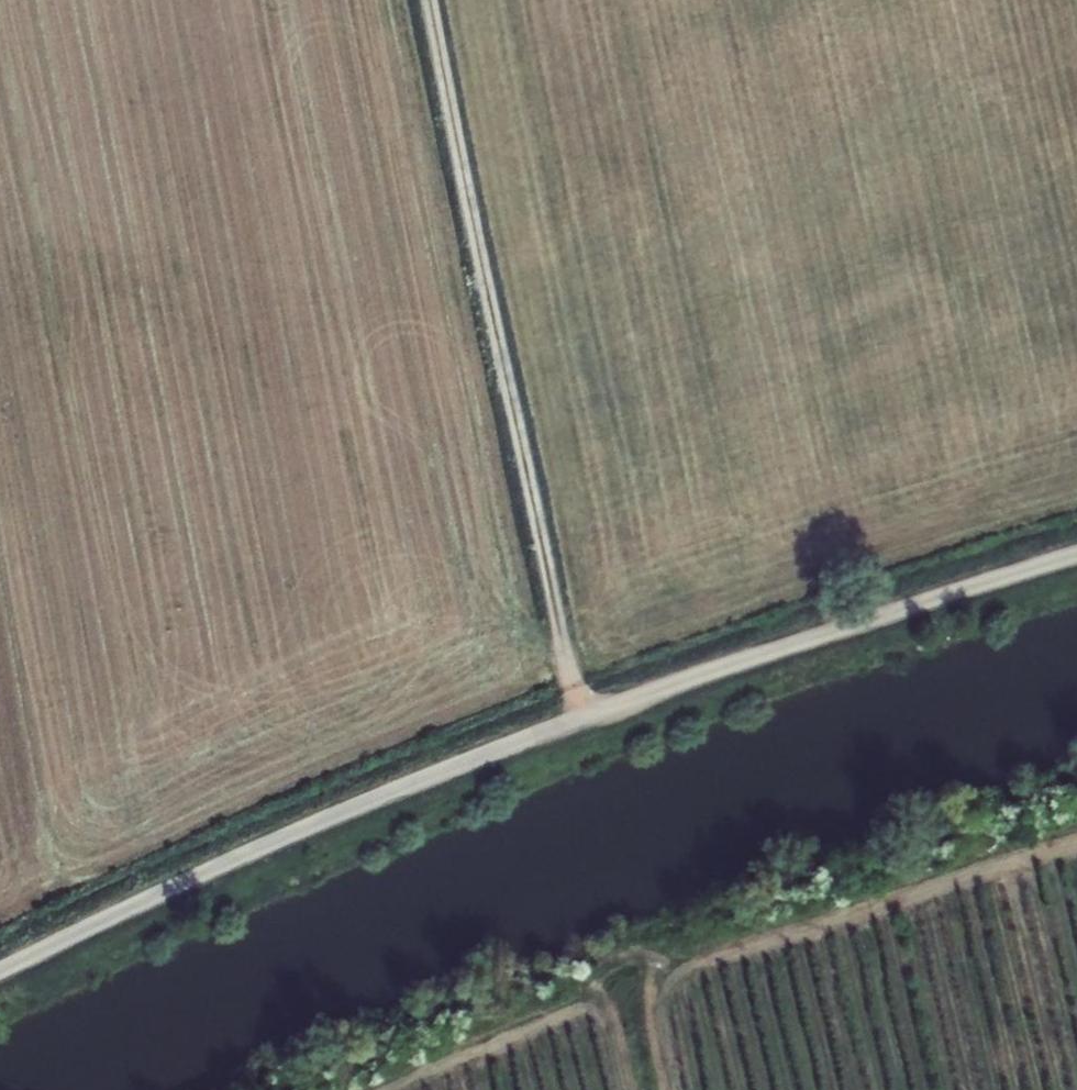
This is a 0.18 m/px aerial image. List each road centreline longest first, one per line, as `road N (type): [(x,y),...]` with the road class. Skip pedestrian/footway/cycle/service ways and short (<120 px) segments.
road 1 (track): [(586,717),(559,623),(430,0)]
road 2 (track): [(675,1089),(659,1023),(664,996),(686,969),(1076,844)]

